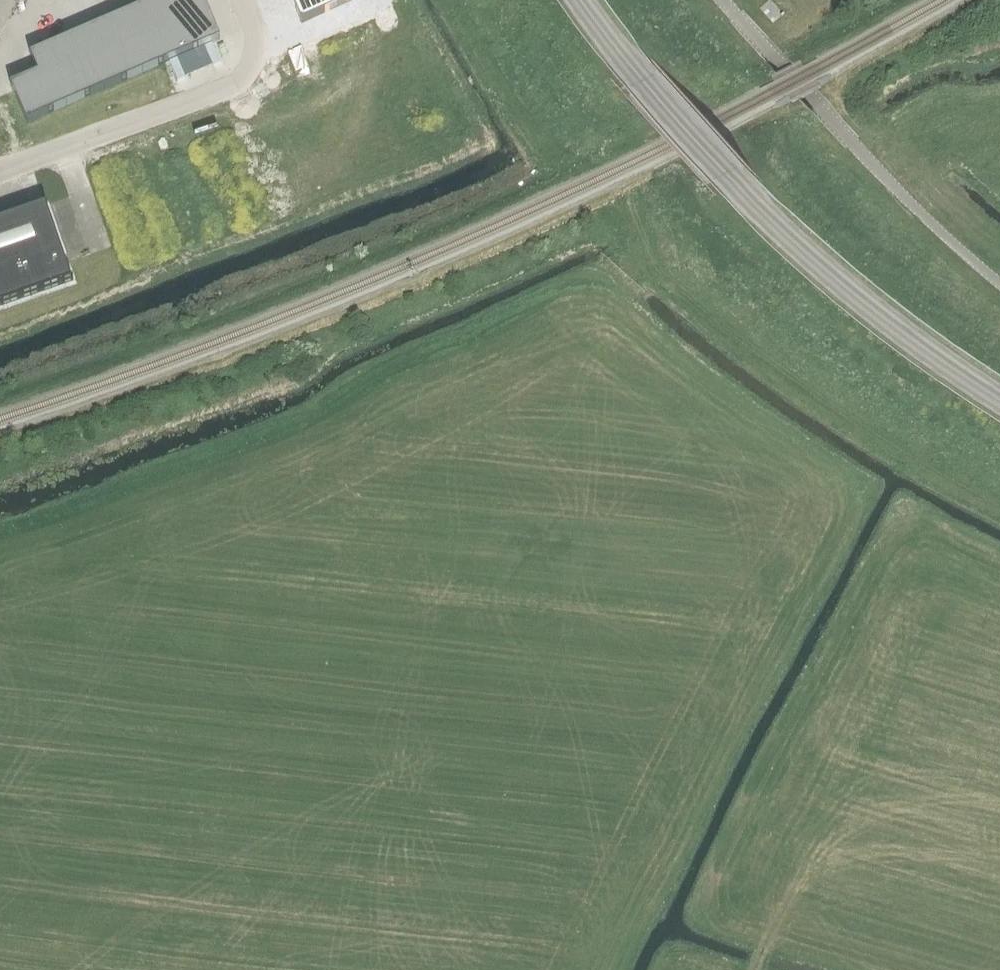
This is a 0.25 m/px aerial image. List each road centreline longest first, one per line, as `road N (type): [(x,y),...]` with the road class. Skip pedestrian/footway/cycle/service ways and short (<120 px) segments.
road 1 (primary): [(582,0),(721,172),(846,287),(999,399)]
road 2 (unclassified): [(243,0),(254,53),(229,88),(4,168)]

